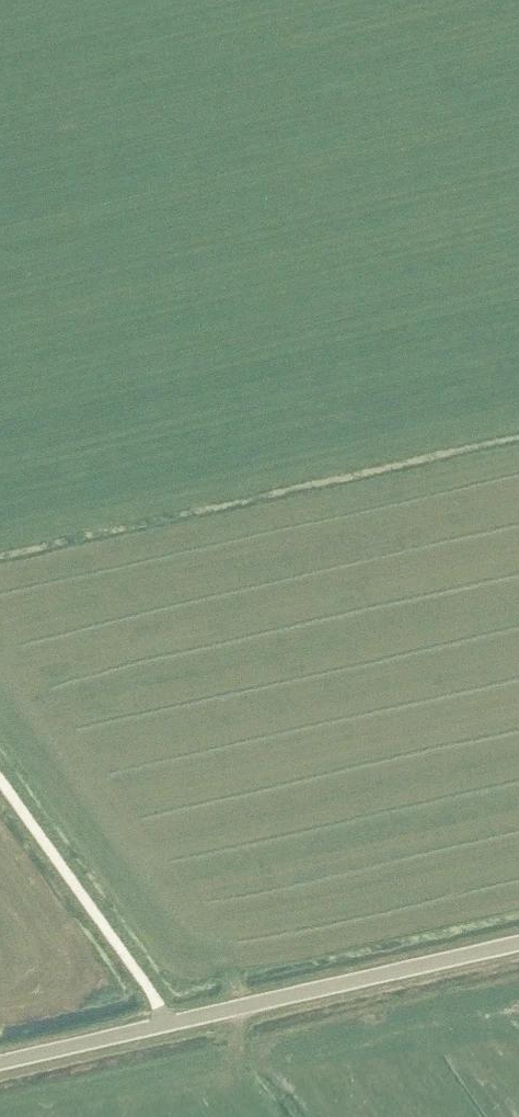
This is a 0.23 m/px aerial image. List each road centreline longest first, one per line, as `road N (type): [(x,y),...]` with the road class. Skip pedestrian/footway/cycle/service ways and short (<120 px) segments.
road 1 (unclassified): [(0,1062),(518,942)]

